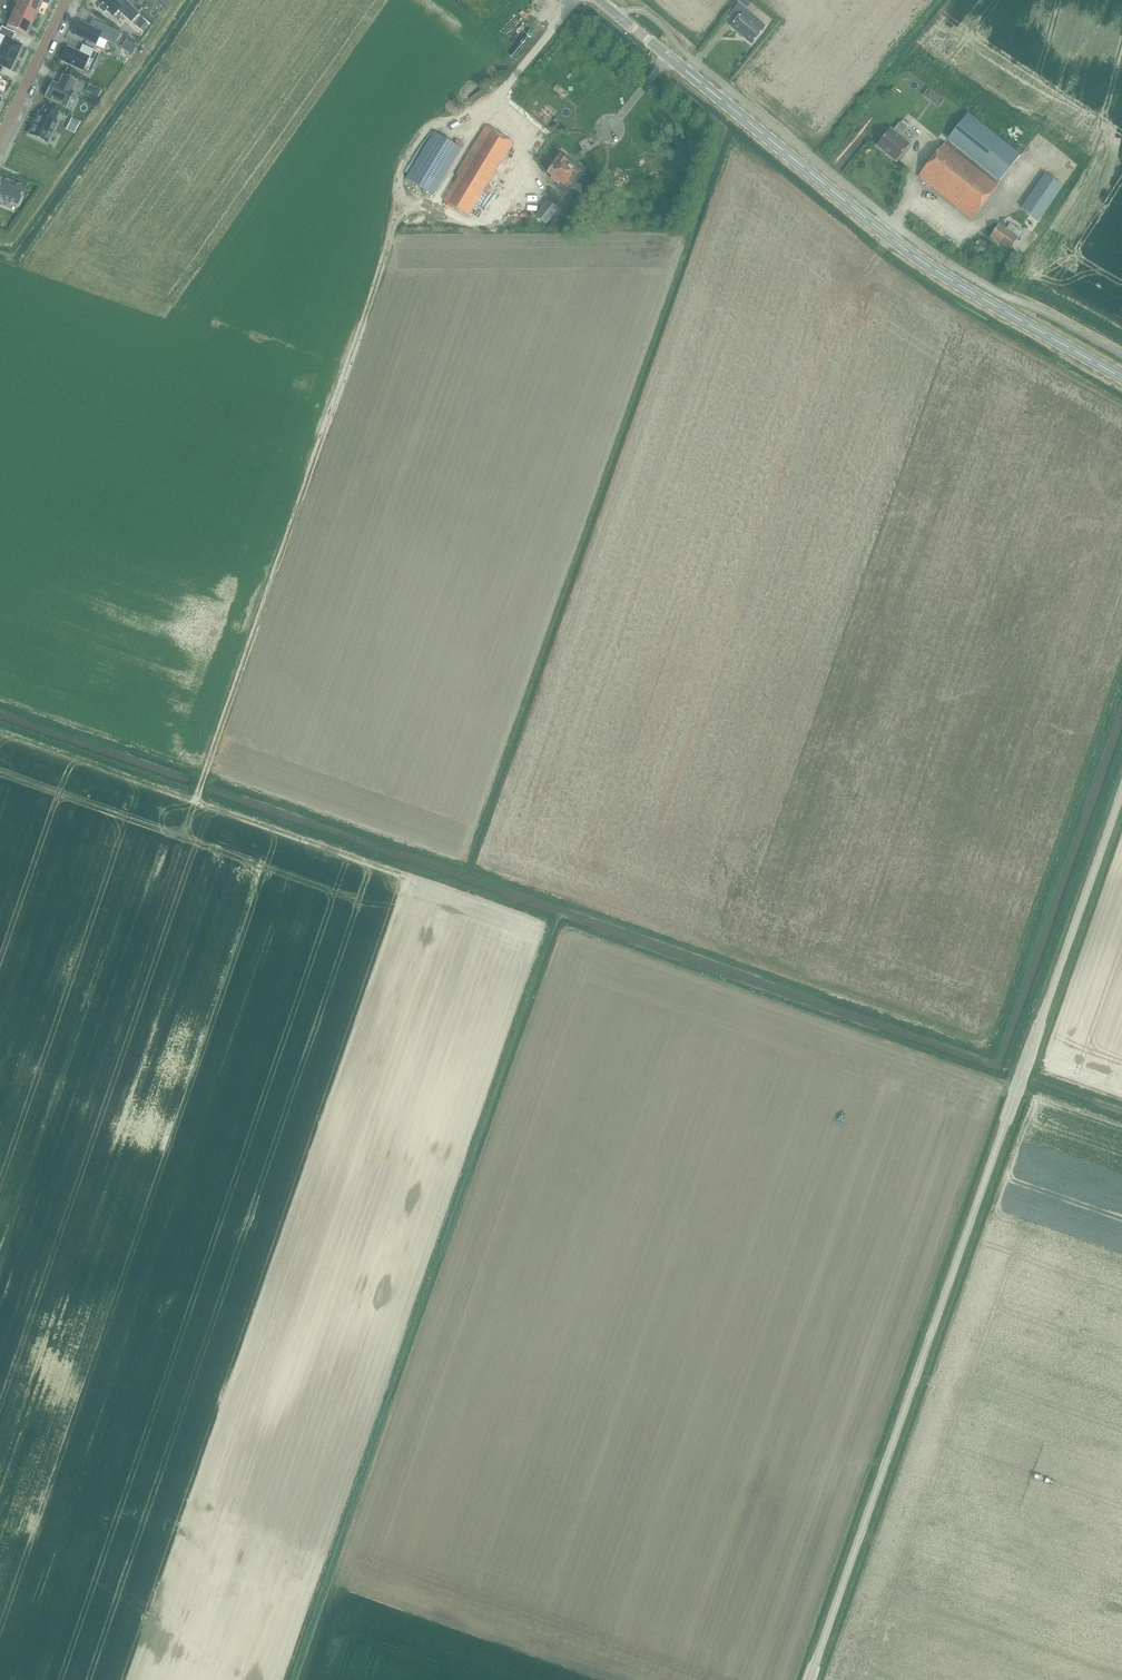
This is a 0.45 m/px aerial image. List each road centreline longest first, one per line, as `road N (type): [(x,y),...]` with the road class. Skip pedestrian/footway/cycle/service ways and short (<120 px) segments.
road 1 (unclassified): [(801,1679),(1121,782)]
road 2 (secondary): [(1121,378),(885,232),(598,0)]
road 3 (residential): [(0,155),(182,228),(254,128),(250,82),(307,0)]
road 4 (residential): [(0,141),(67,0)]

